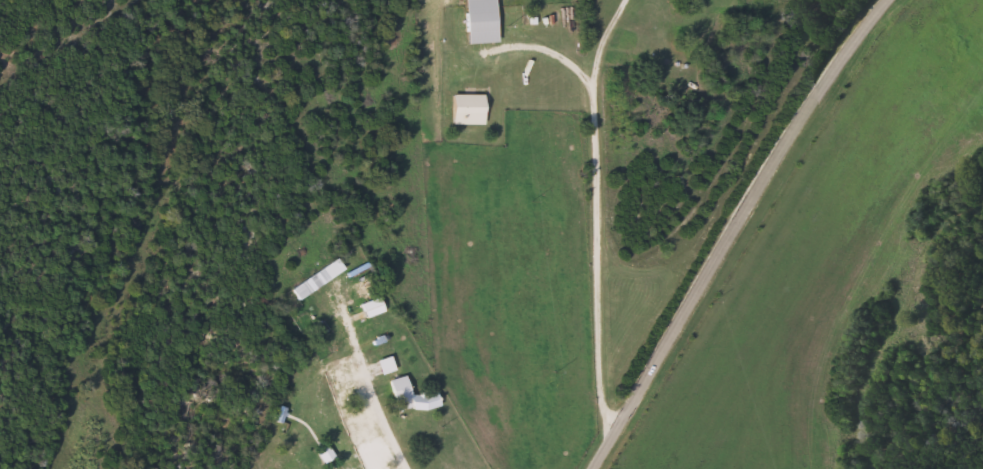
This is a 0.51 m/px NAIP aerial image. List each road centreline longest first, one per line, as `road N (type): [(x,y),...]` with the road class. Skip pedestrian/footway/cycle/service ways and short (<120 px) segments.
road 1 (residential): [(600,468),(811,112),(896,0)]
road 2 (residential): [(610,452),(584,420),(547,302),(546,0)]
road 3 (residential): [(61,468),(96,361),(150,253),(190,135)]

